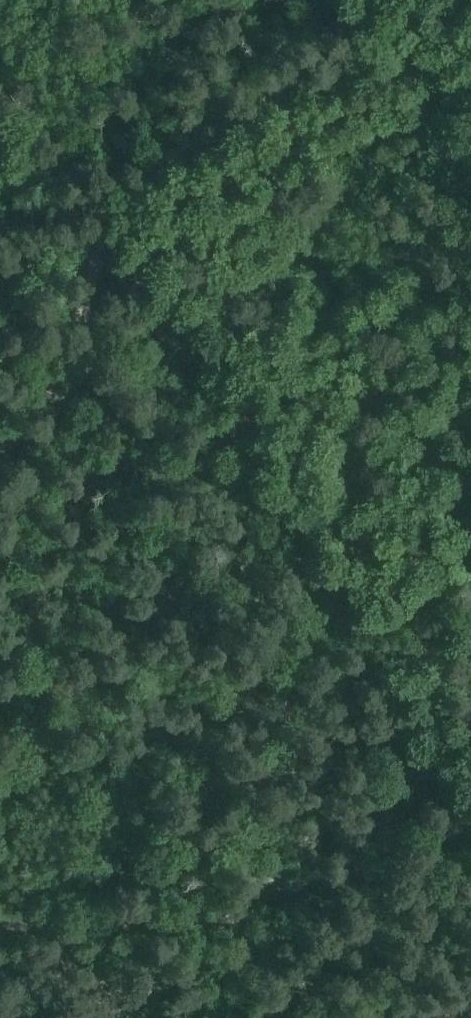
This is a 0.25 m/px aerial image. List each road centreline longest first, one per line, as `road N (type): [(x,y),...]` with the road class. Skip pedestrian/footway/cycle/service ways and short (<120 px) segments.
road 1 (track): [(0,429),(44,390),(73,346),(108,227),(147,171),(356,60),(414,0)]
road 2 (track): [(279,941),(232,918),(56,928),(0,917)]

